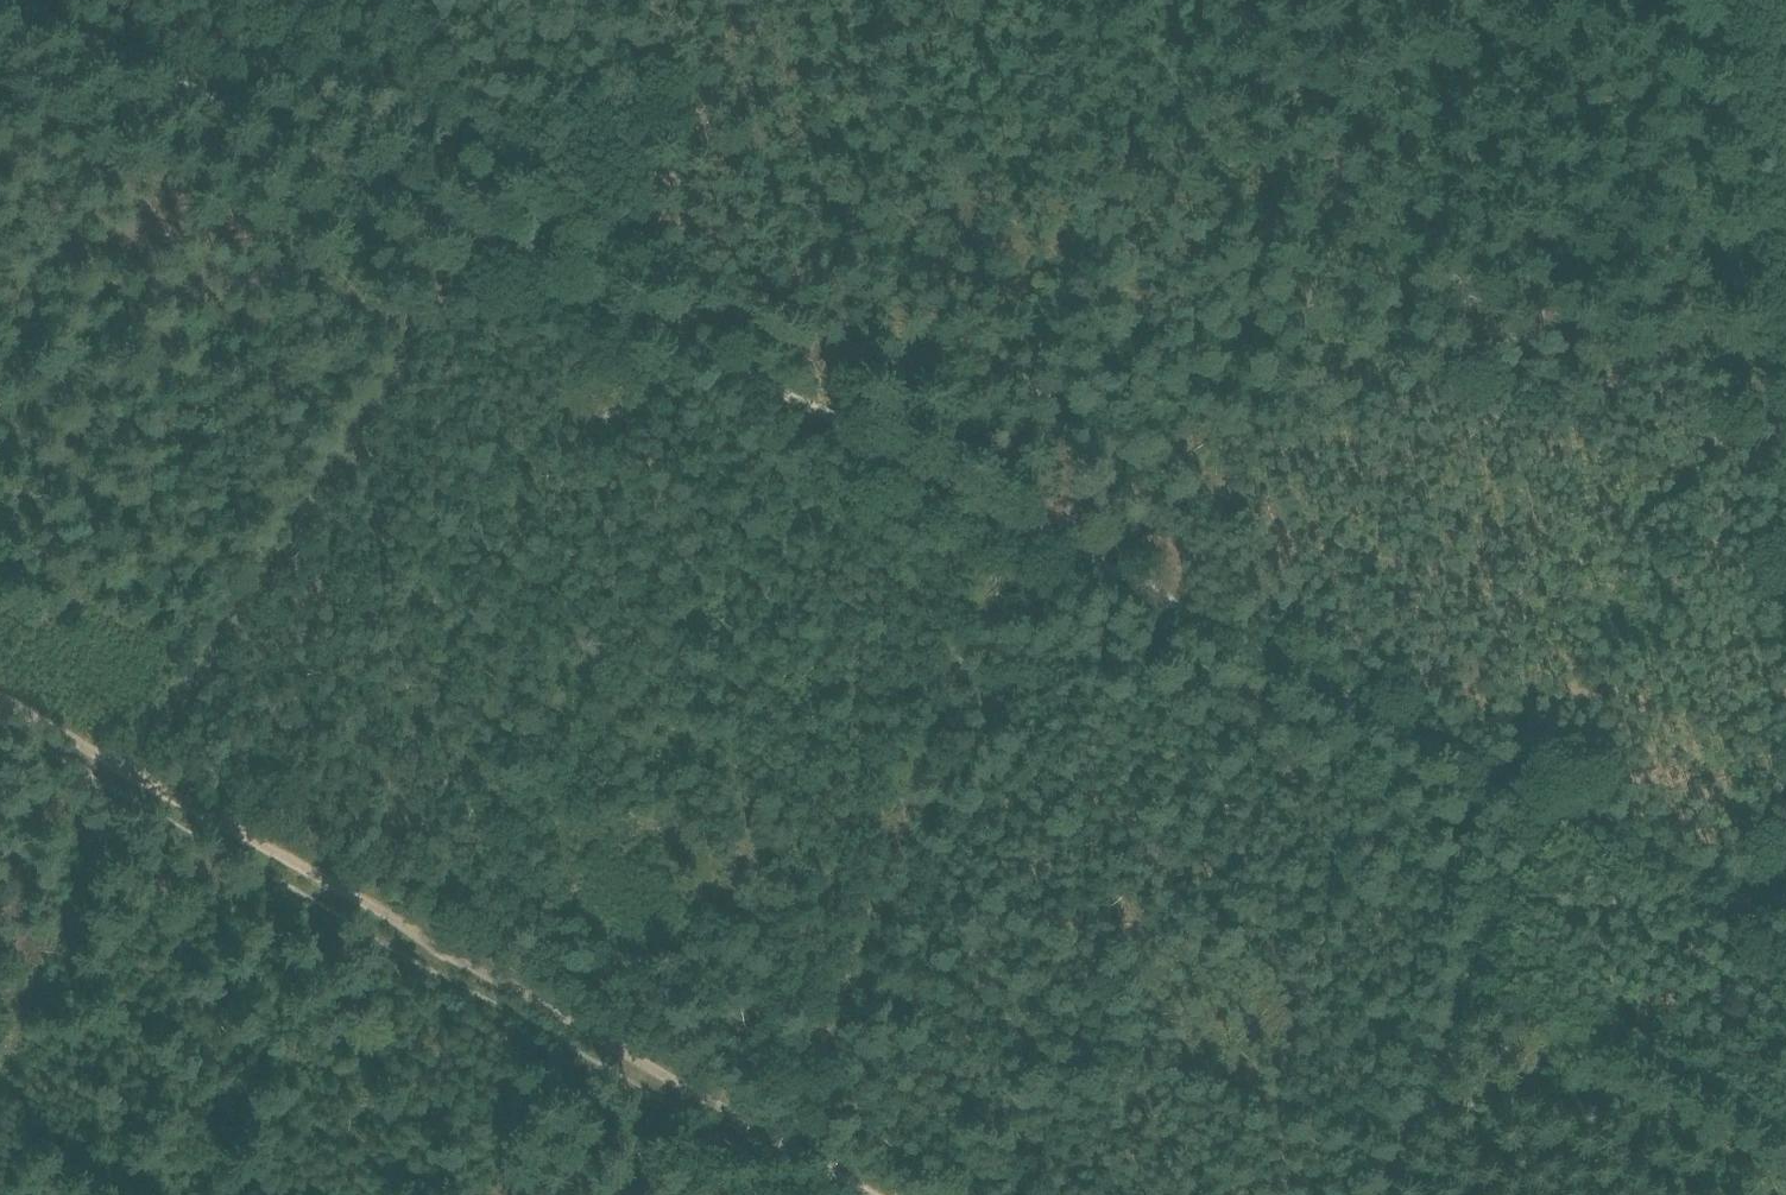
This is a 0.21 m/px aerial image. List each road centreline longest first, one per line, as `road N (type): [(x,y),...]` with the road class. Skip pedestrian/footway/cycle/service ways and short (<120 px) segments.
road 1 (track): [(1545,798),(1066,537),(30,0)]
road 2 (track): [(865,1194),(0,698)]
road 3 (track): [(1383,1194),(1545,798),(1729,882),(1769,881)]
road 4 (track): [(1723,0),(1785,564)]

